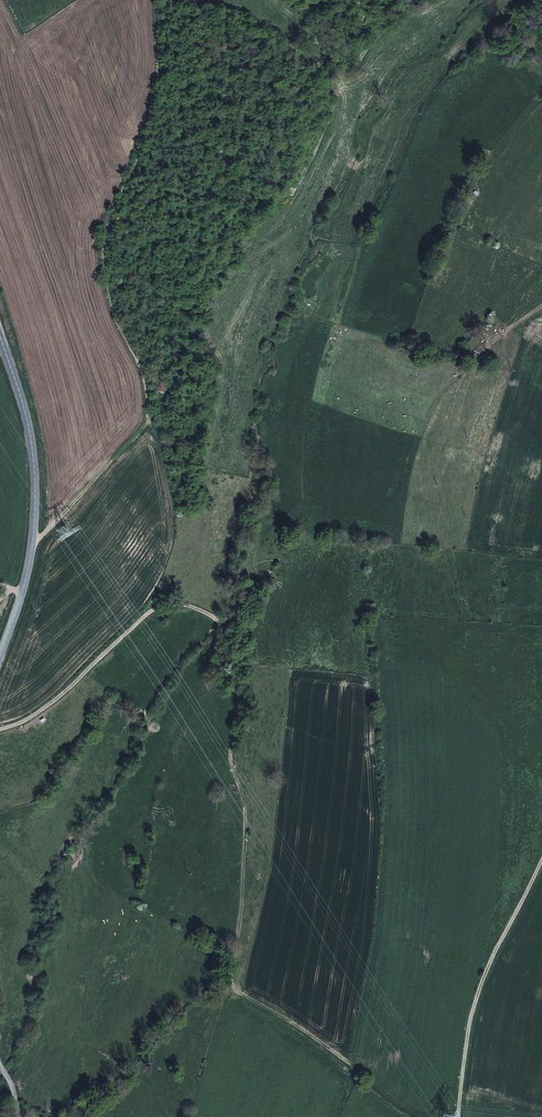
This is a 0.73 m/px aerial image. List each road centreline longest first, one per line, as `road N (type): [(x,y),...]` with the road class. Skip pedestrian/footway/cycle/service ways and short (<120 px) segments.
road 1 (secondary): [(0,337),(30,429),(36,492),(31,556),(0,655)]
road 2 (track): [(541,862),(488,970),(469,1030),(459,1116)]

